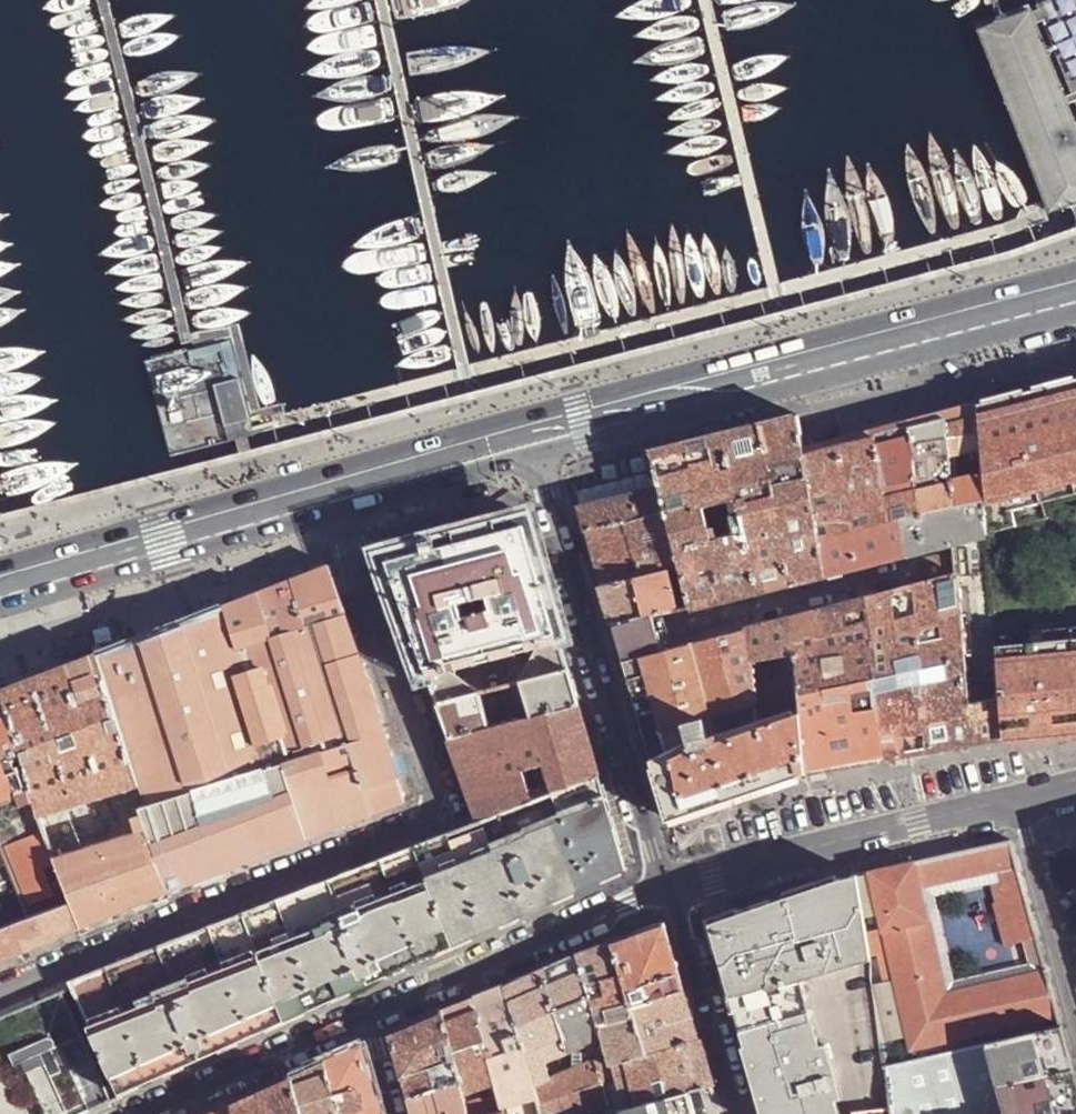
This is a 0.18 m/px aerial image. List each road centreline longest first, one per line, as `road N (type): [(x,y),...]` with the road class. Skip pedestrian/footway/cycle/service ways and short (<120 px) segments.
road 1 (residential): [(0,990),(429,817),(329,492)]
road 2 (secondary): [(535,433),(1075,293)]
road 3 (tertiary): [(535,433),(663,885)]
road 4 (residential): [(1032,797),(663,885)]
road 5 (secondary): [(0,586),(329,492)]
road 6 (residential): [(663,885),(363,1015)]
road 7 (tertiary): [(663,885),(680,912),(736,1113)]
road 8 (residential): [(363,1015),(145,1113)]
road 9 (secondary): [(329,492),(535,433)]
road 10 (residential): [(1032,797),(1075,969)]

